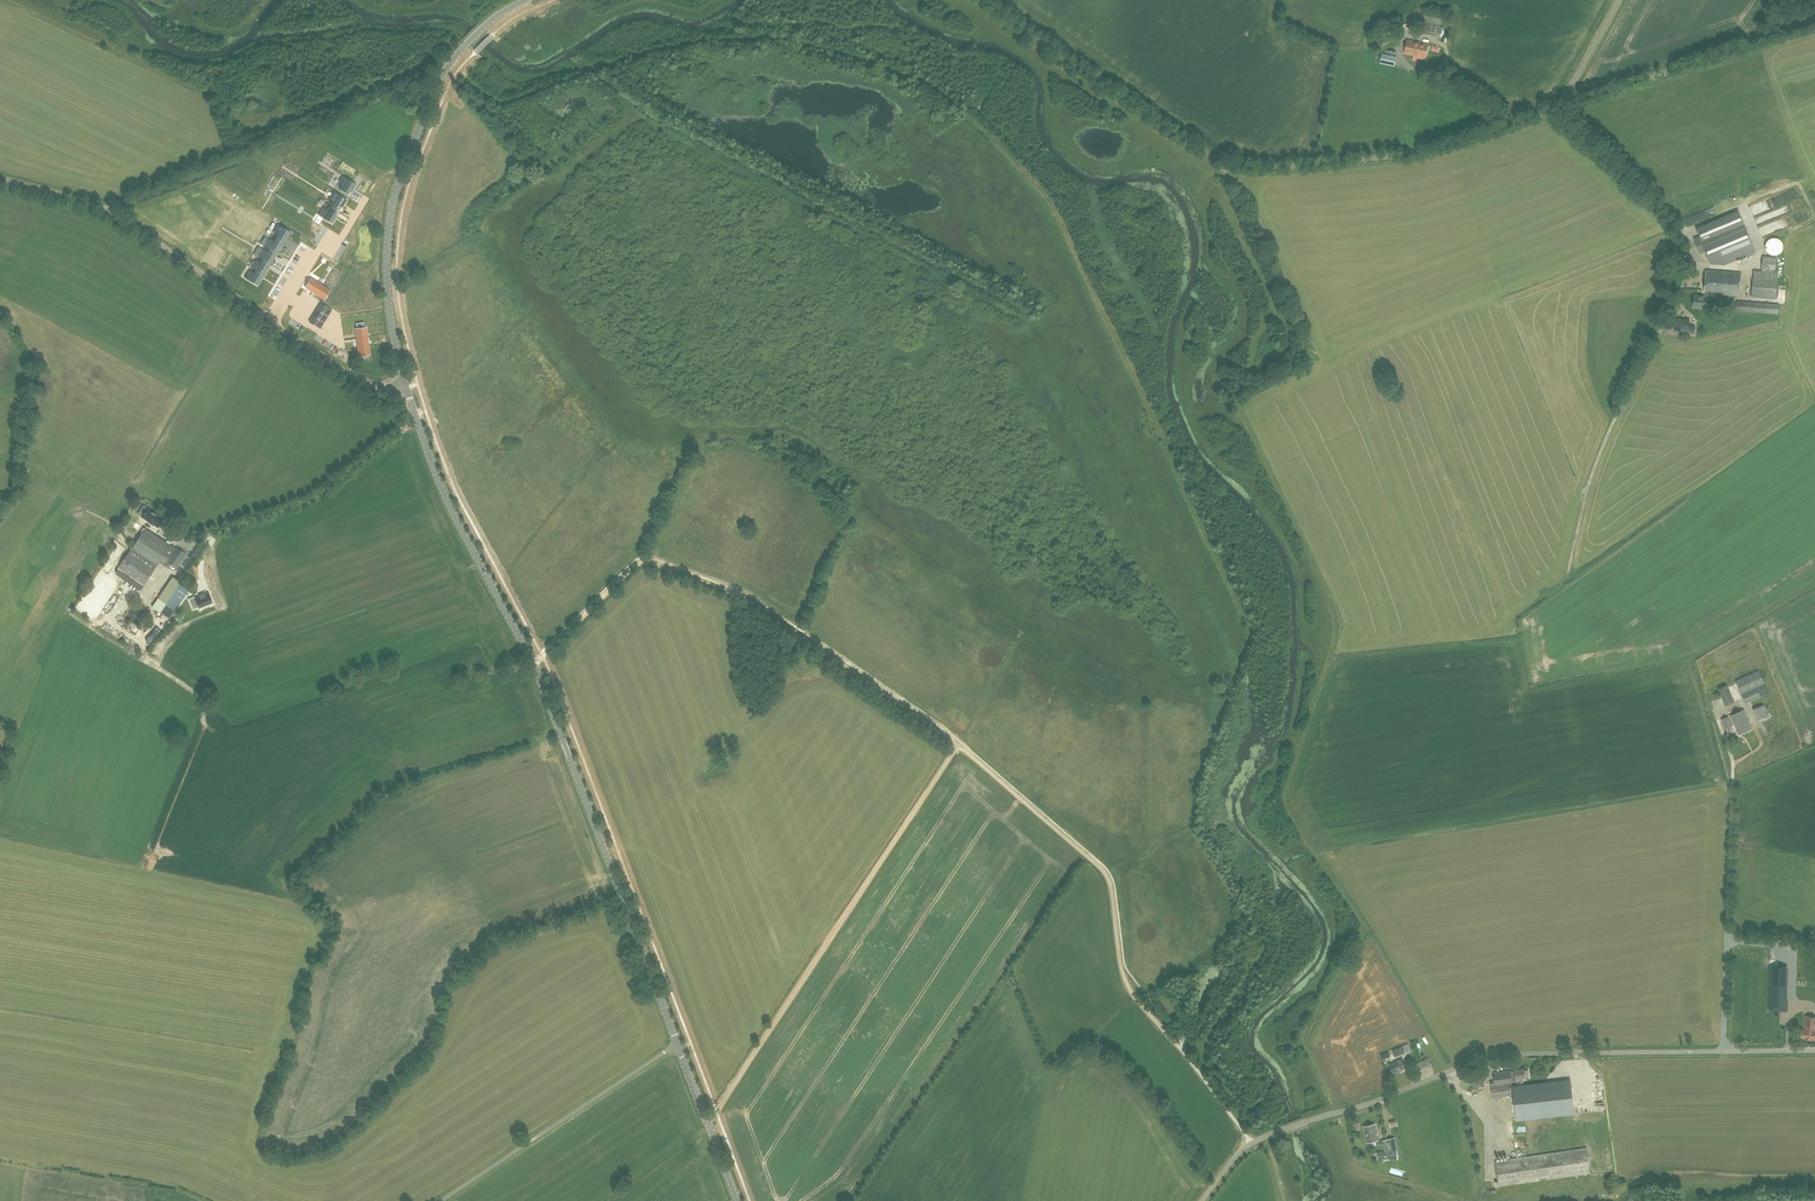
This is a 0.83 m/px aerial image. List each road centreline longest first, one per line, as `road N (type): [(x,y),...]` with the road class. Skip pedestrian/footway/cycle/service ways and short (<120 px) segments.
road 1 (track): [(532,664),(638,564),(743,597),(959,745),(1105,871),(1123,981),(1183,1053)]
road 2 (tertiary): [(737,1200),(546,697),(446,498),(405,384)]
road 3 (unclassified): [(1201,1200),(1259,1140),(1492,1057),(1814,1050)]
road 4 (track): [(706,1120),(961,743)]
road 5 (tertiary): [(405,384),(387,272),(400,178),(444,74),(485,26),(527,0)]
road 6 (unclassified): [(1227,162),(1275,168),(1411,155),(1561,109)]
road 7 (unclassified): [(265,317),(102,208),(0,179)]
road 8 (unclassified): [(1227,162),(984,0)]
road 9 (unclassified): [(1561,109),(1814,20)]
road 10 (unclassified): [(405,384),(360,381),(265,317)]
road 11 (residential): [(280,291),(319,229),(338,241),(364,198)]
road 12 (unclassified): [(1561,109),(1619,0)]

